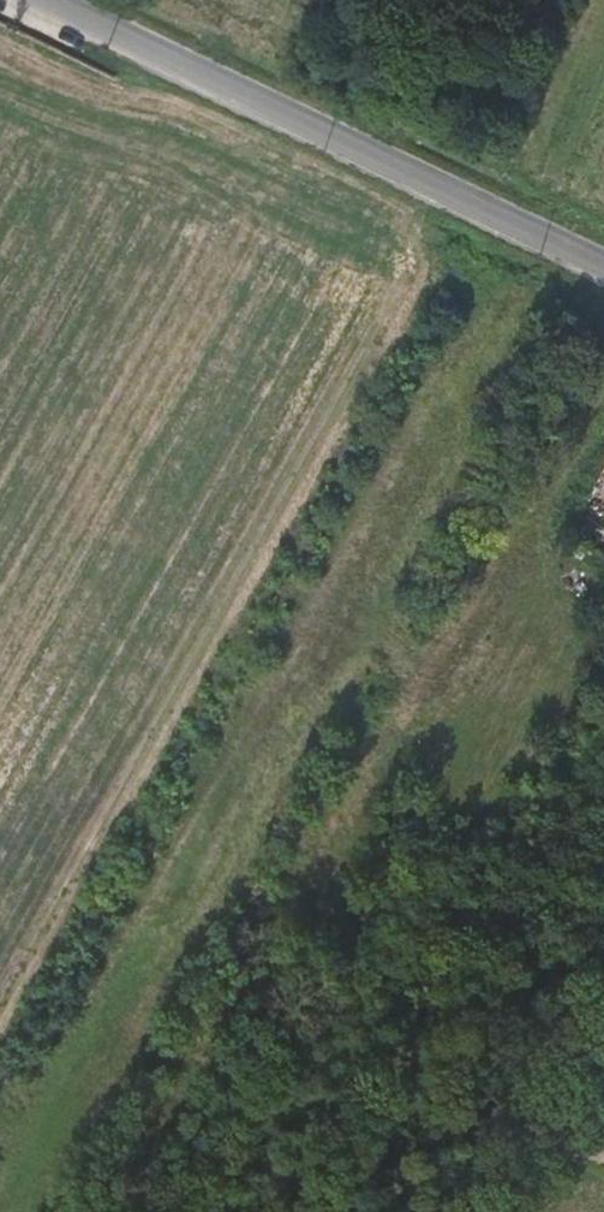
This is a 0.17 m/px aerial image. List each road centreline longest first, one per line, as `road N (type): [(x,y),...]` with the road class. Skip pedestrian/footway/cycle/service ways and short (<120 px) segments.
road 1 (tertiary): [(47,0),(603,260)]

